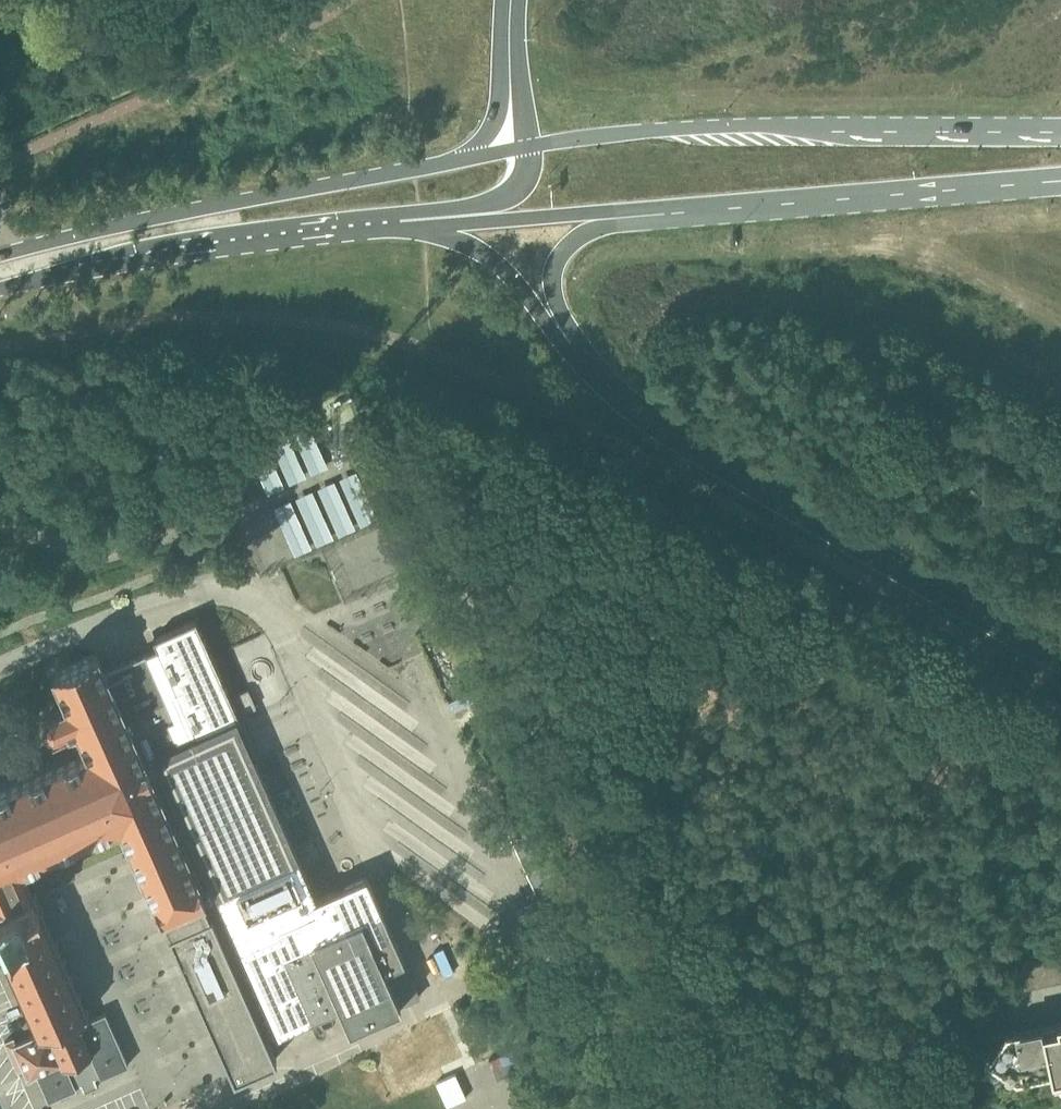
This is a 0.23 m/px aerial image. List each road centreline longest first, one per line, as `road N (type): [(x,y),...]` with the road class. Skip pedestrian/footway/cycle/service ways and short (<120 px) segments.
road 1 (tertiary): [(1060,659),(699,449),(627,403),(570,342)]
road 2 (primary): [(1060,131),(681,127),(514,149)]
road 3 (track): [(608,914),(396,428)]
road 4 (primary): [(514,149),(0,257)]
road 5 (primary): [(0,291),(237,245),(437,223)]
road 6 (primary): [(620,218),(1060,181)]
road 7 (unclassified): [(697,1108),(608,914)]
road 8 (primary): [(437,223),(620,218)]
road 9 (tertiary): [(437,223),(512,274),(570,342)]
road 10 (tertiary): [(570,342),(554,275),(561,255),(620,218)]
road 11 (primary): [(514,149),(512,0)]

